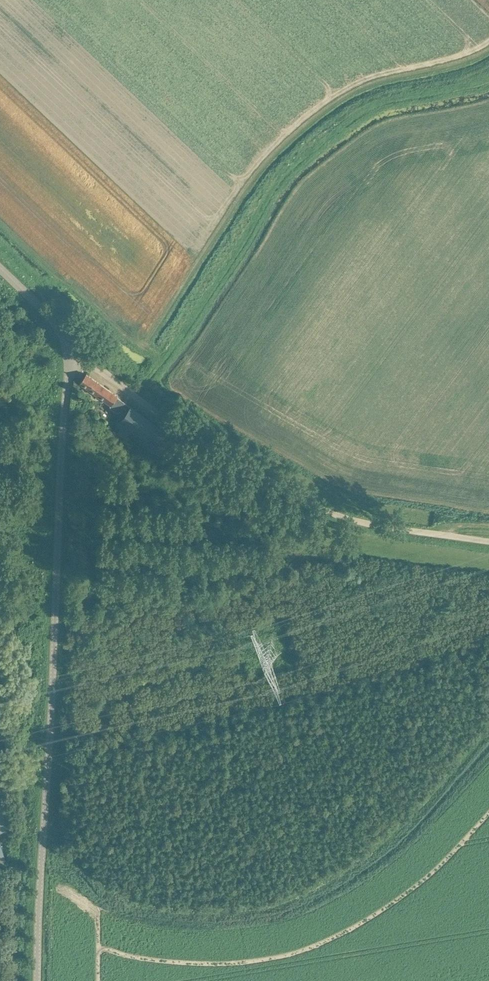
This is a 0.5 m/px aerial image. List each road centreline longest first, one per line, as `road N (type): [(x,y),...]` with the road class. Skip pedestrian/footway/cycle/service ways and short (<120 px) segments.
road 1 (unclassified): [(38,980),(69,346)]
road 2 (unclassified): [(488,541),(327,511),(135,397),(69,346)]

